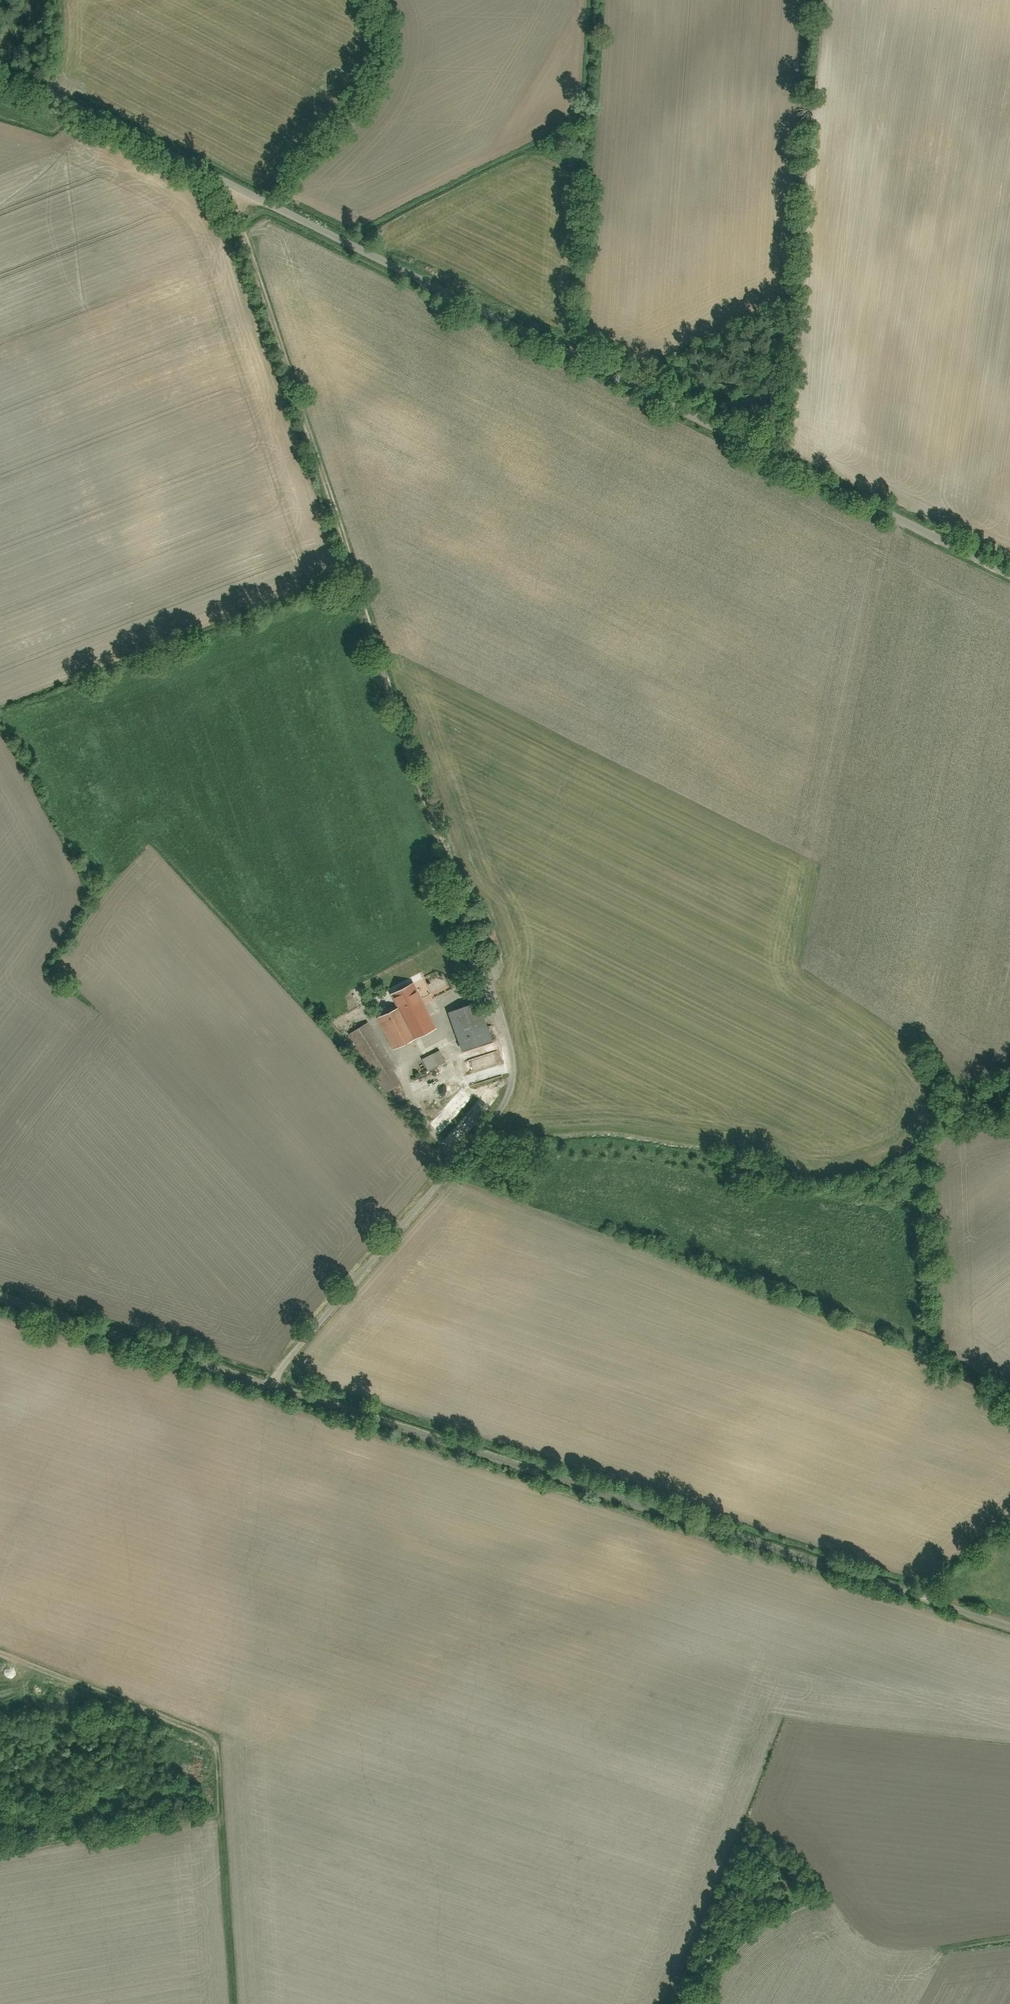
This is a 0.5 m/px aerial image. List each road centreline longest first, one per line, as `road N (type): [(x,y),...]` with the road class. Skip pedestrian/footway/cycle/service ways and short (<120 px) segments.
road 1 (residential): [(1009,572),(0,66)]
road 2 (track): [(202,166),(282,367),(487,983)]
road 3 (residential): [(1009,1623),(269,1389)]
road 4 (residential): [(487,983),(516,1066),(508,1106),(269,1389)]
road 5 (residential): [(269,1389),(0,1301)]

